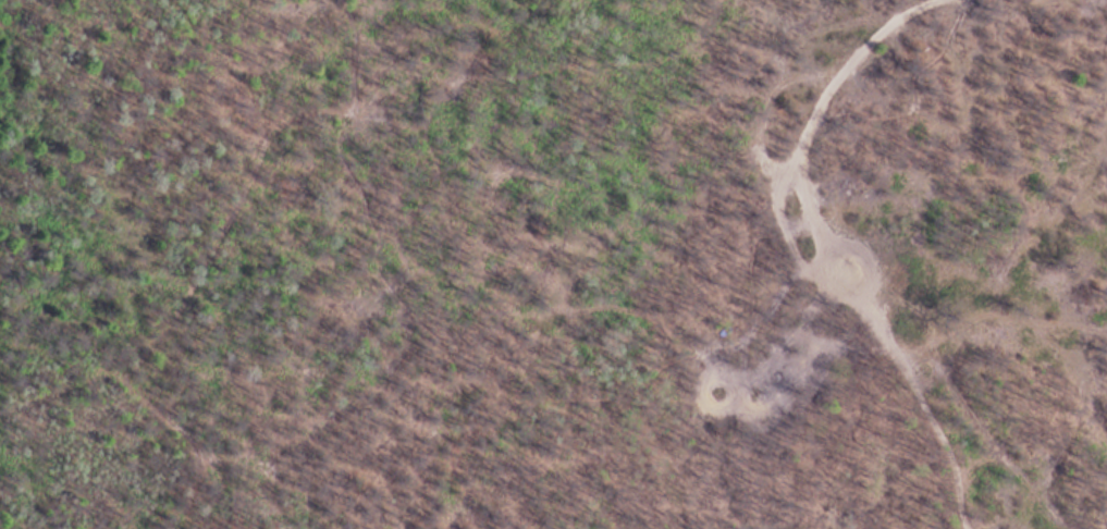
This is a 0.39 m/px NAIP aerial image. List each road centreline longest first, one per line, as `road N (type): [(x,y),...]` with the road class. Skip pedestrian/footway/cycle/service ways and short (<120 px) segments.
road 1 (track): [(0,406),(103,372),(142,347),(211,275),(296,126),(316,112),(415,76),(490,64),(591,66),(899,21),(951,0)]
road 2 (track): [(122,359),(163,408),(339,491),(376,528)]

